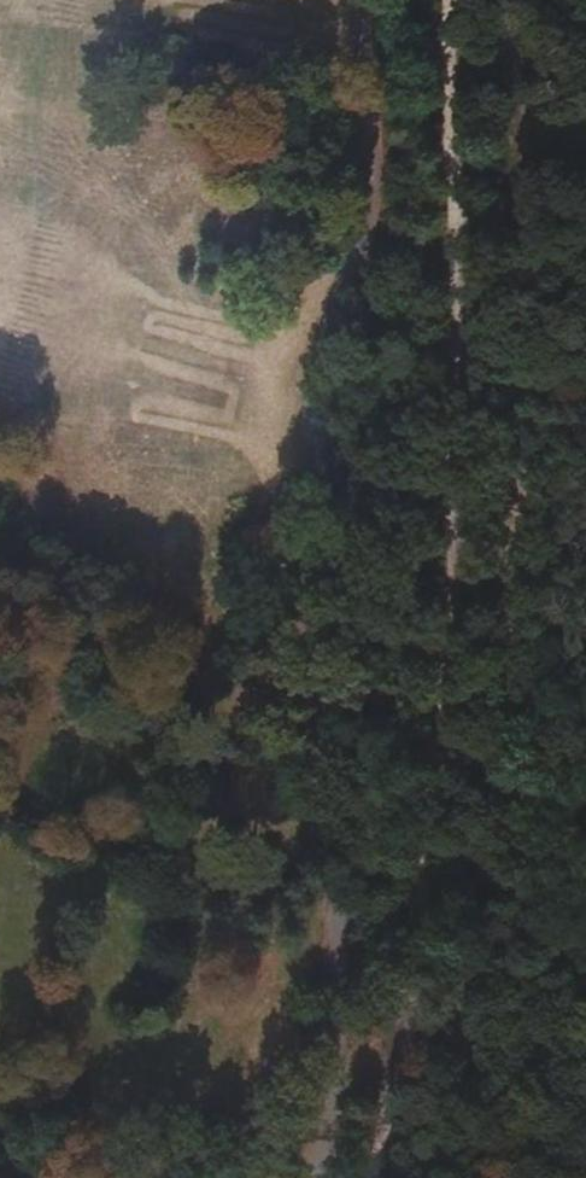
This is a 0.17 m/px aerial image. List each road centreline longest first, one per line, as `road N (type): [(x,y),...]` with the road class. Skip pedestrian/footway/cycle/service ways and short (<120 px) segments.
road 1 (track): [(357,0),(370,130),(368,206),(327,340),(306,458),(341,886),(334,1076),(320,1177)]

